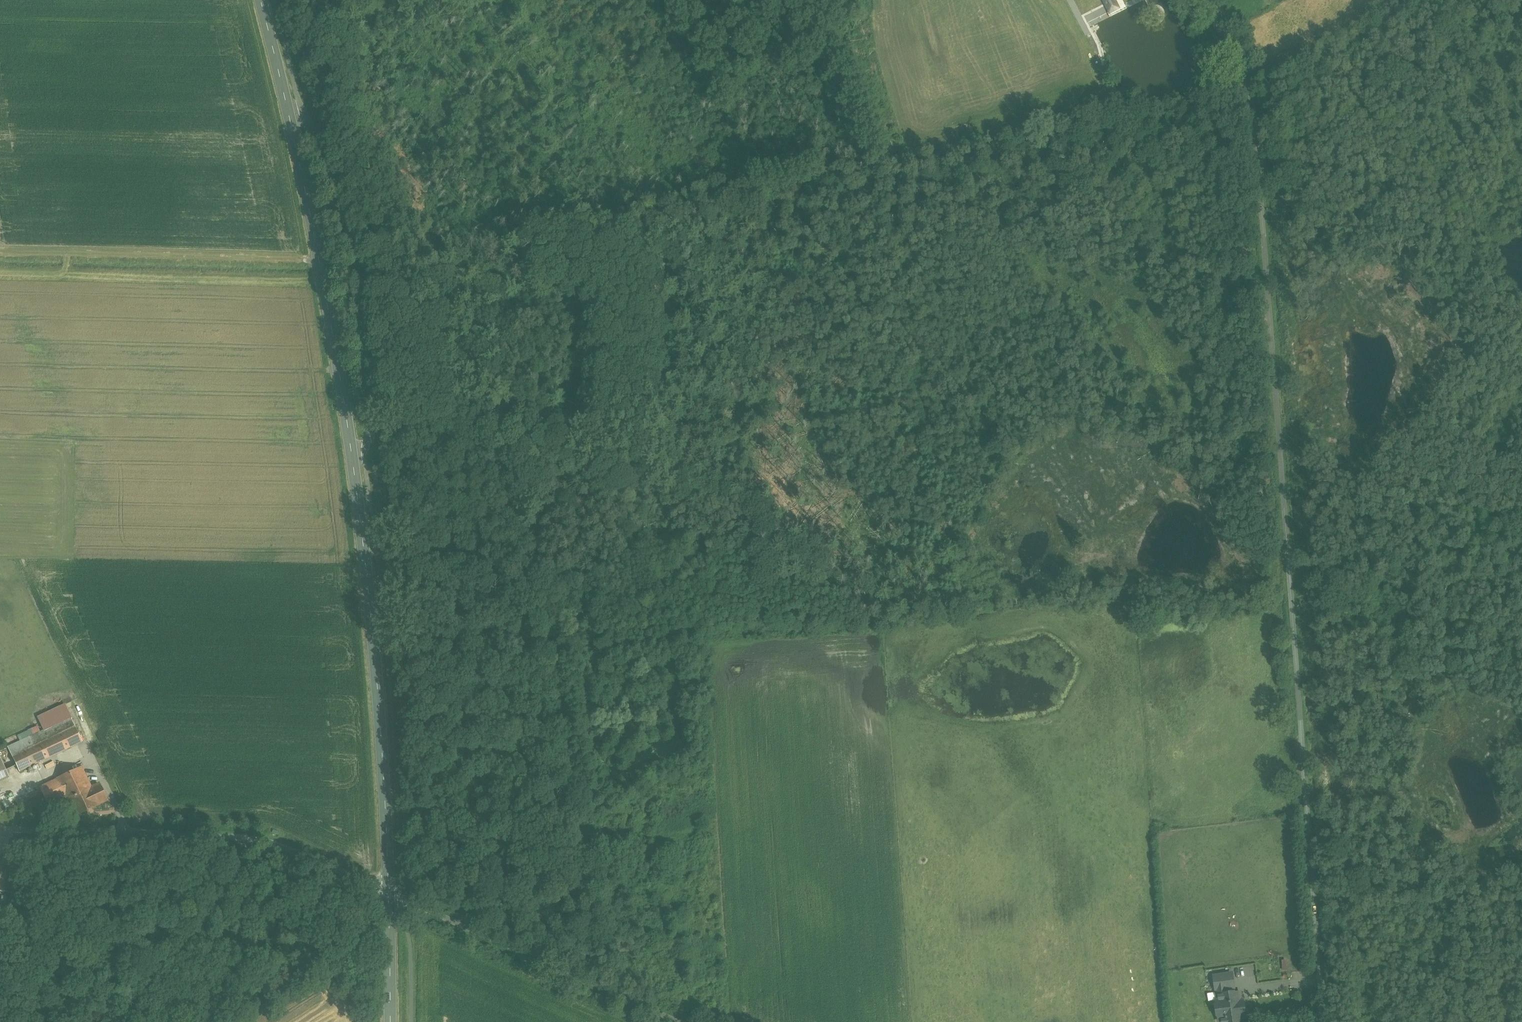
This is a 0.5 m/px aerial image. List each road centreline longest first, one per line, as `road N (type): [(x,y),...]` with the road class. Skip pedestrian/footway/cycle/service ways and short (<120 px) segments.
road 1 (unclassified): [(1200,0),(1245,84),(1254,121),(1301,585),(1327,1021)]
road 2 (track): [(360,284),(839,187),(959,232),(1011,212),(1080,269),(1147,285),(1207,345),(1210,379),(1178,435)]
road 3 (tertiary): [(259,0),(308,210),(350,449),(389,894)]
road 4 (track): [(445,266),(467,590),(505,599),(541,579),(553,560),(551,499),(588,449),(609,434),(674,423),(661,223)]
road 5 (unclassified): [(389,894),(255,841),(0,830)]
road 6 (unclassified): [(674,1021),(389,894)]
road 7 (tertiary): [(389,894),(390,1021)]

